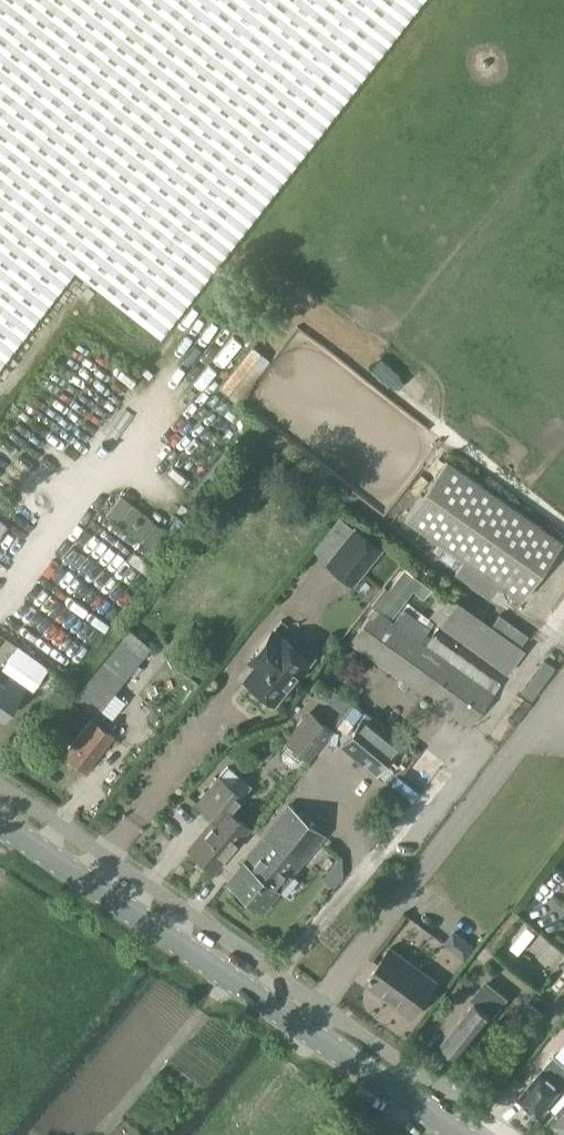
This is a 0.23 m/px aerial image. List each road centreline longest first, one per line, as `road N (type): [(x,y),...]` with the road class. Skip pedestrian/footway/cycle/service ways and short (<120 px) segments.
road 1 (tertiary): [(462,1134),(0,822)]

